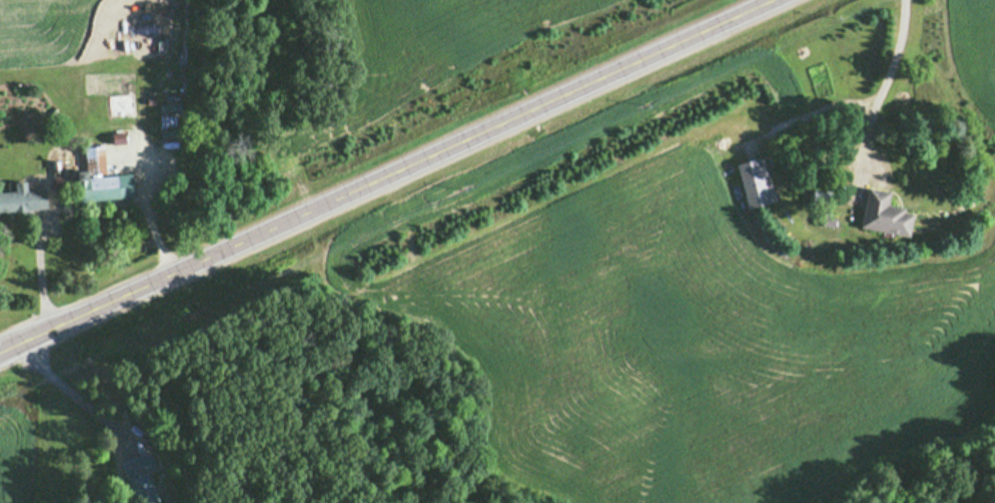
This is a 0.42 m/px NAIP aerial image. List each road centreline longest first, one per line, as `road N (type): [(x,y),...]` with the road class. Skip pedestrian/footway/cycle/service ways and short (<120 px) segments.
road 1 (primary): [(0,353),(771,0)]

